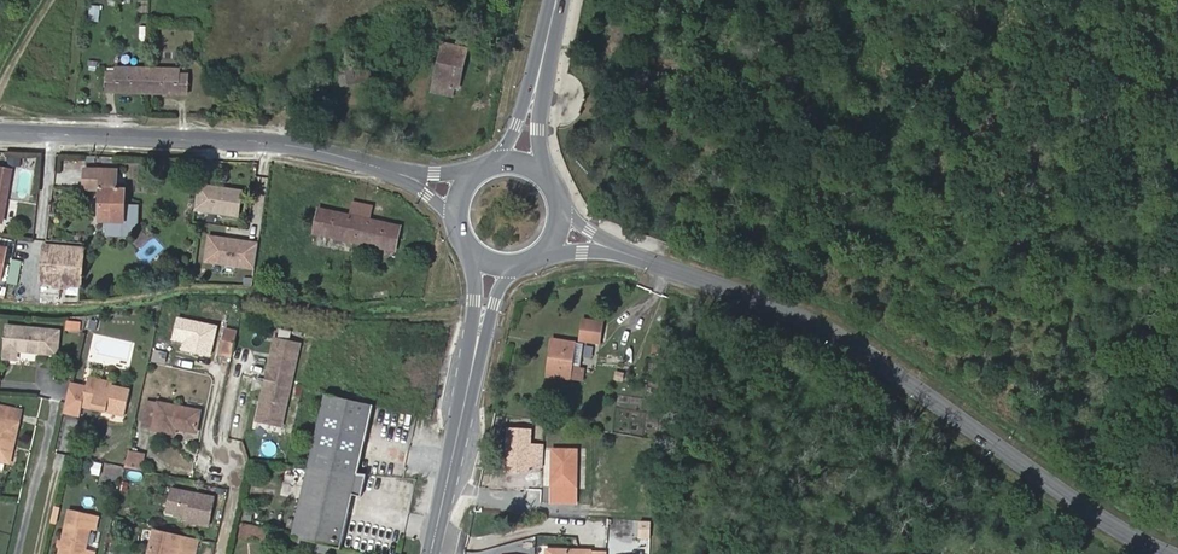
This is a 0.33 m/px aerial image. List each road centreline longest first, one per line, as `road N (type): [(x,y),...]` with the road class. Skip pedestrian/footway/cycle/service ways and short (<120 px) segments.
road 1 (tertiary): [(1173,553),(1089,510),(841,340),(620,250)]
road 2 (tertiary): [(405,174),(292,144),(0,132)]
road 3 (secondary): [(432,553),(496,267)]
road 4 (secondary): [(520,161),(559,0)]

